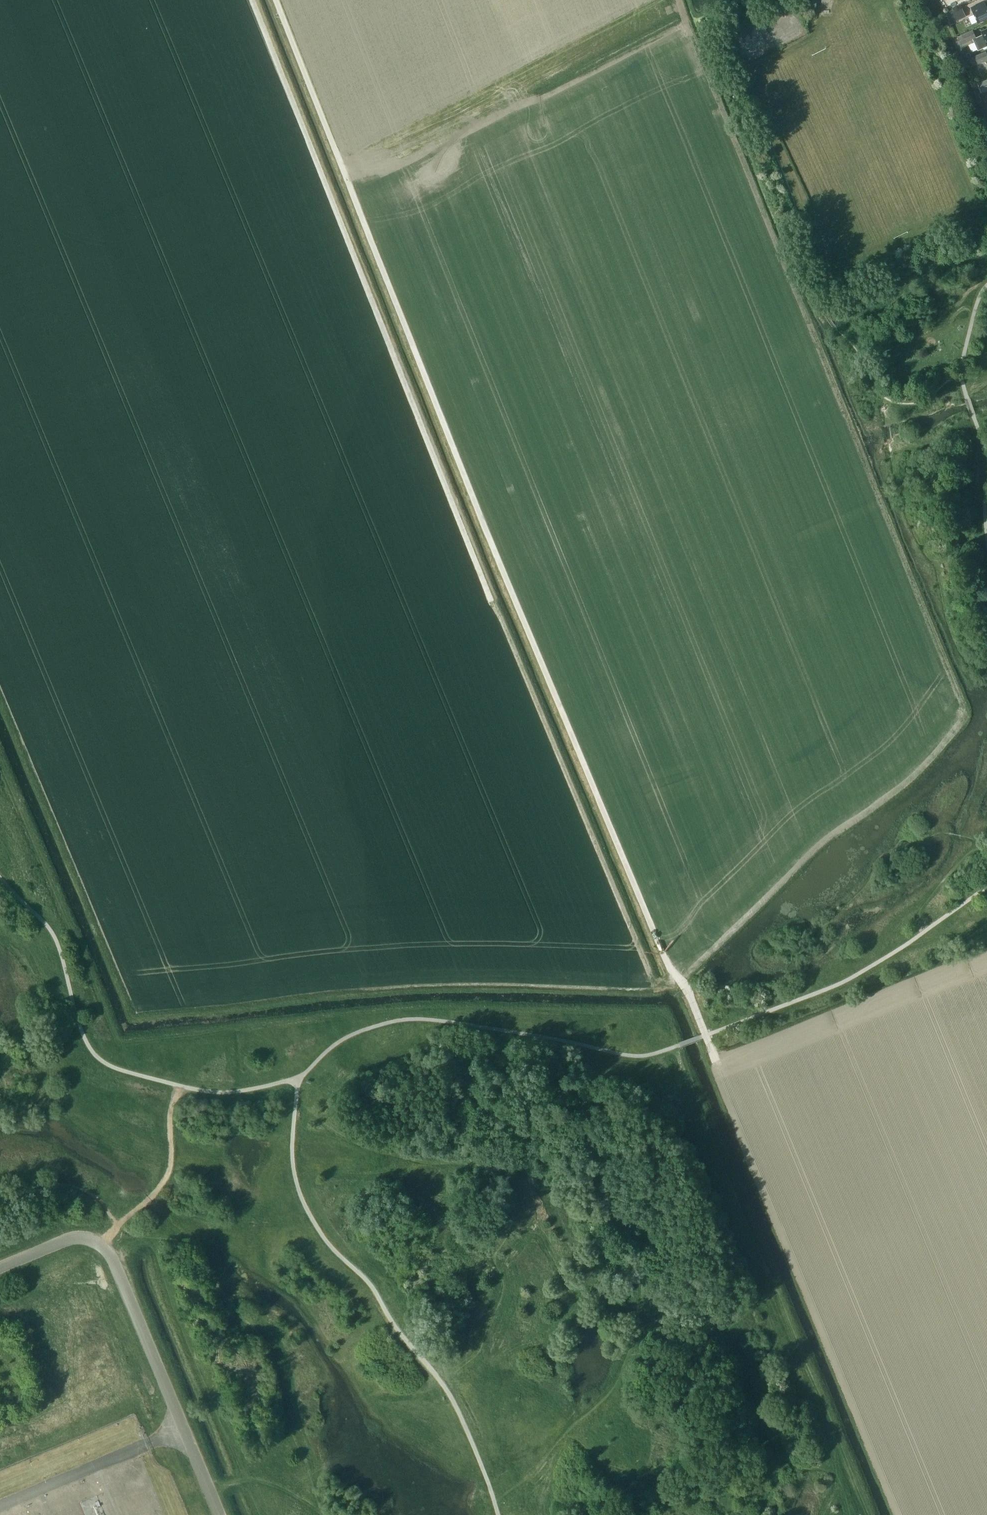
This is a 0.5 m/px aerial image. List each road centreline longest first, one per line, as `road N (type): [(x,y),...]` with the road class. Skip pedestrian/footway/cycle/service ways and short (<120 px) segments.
road 1 (track): [(101,1245),(168,1171),(172,1107),(183,1087)]

